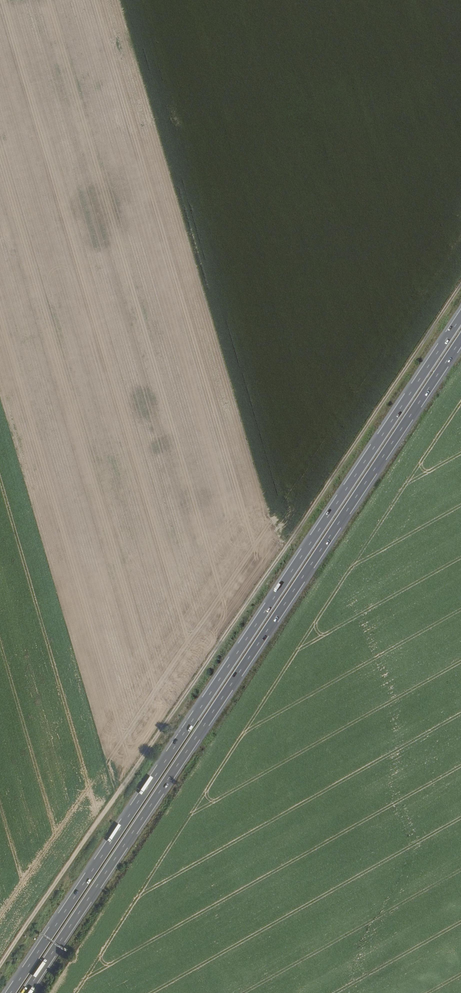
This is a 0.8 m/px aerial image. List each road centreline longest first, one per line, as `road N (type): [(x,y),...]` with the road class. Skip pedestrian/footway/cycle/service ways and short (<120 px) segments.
road 1 (track): [(460,283),(0,960)]
road 2 (trunk): [(460,317),(12,992)]
road 3 (trunk): [(26,992),(460,340)]

